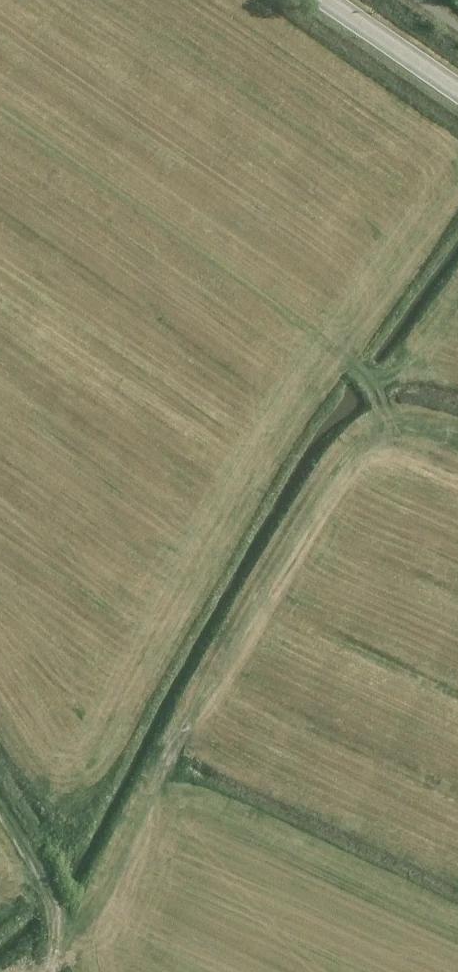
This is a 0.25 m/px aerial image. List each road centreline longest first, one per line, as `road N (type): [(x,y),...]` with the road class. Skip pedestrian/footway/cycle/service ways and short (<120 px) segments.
road 1 (track): [(48,971),(61,881),(0,787)]
road 2 (tertiary): [(457,87),(328,0)]

